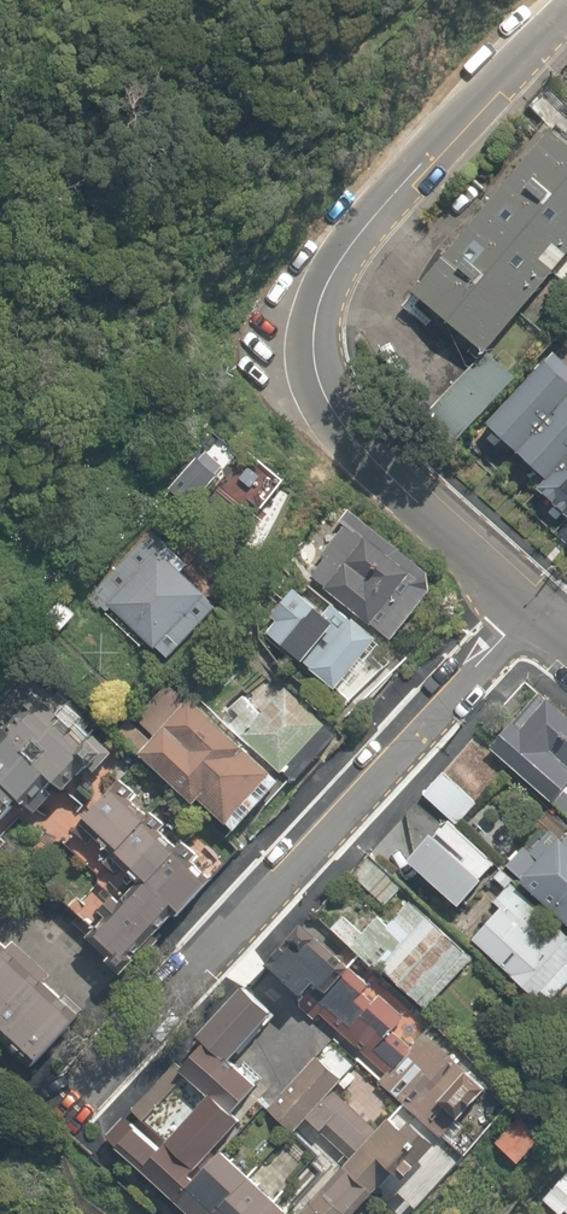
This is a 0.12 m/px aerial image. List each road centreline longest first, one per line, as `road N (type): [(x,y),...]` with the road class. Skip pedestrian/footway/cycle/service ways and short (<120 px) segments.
road 1 (residential): [(566,9),(341,260),(313,342),(336,414),(538,611)]
road 2 (unclassified): [(82,1097),(538,611)]
road 3 (track): [(0,307),(317,86),(422,0)]

